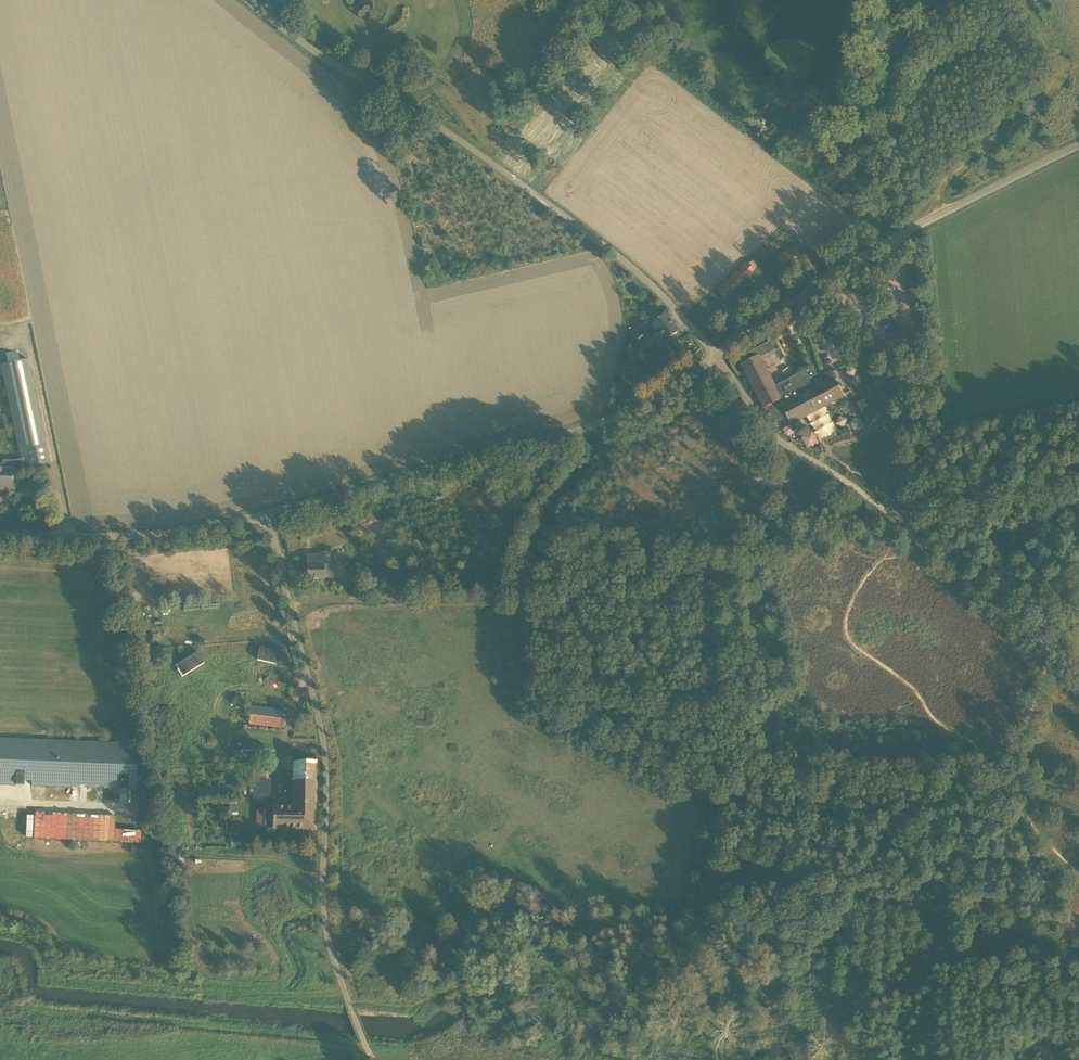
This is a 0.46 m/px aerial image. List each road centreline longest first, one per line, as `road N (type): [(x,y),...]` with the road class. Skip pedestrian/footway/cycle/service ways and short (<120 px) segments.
road 1 (unclassified): [(716,356),(616,255),(249,0)]
road 2 (unclassified): [(361,1056),(325,952),(319,713),(267,515)]
road 3 (track): [(714,786),(562,715),(534,692),(529,624),(517,598),(289,601)]
road 4 (unclassified): [(267,515),(584,429),(645,402),(716,356)]
road 5 (unclassified): [(716,356),(885,242),(1078,149)]
road 6 (track): [(940,214),(947,183),(1068,79),(1019,0)]
road 7 (unclassified): [(0,535),(154,535),(267,515)]
road 8 (track): [(1078,493),(884,509)]
road 9 (unclassified): [(824,468),(768,425),(716,356)]

